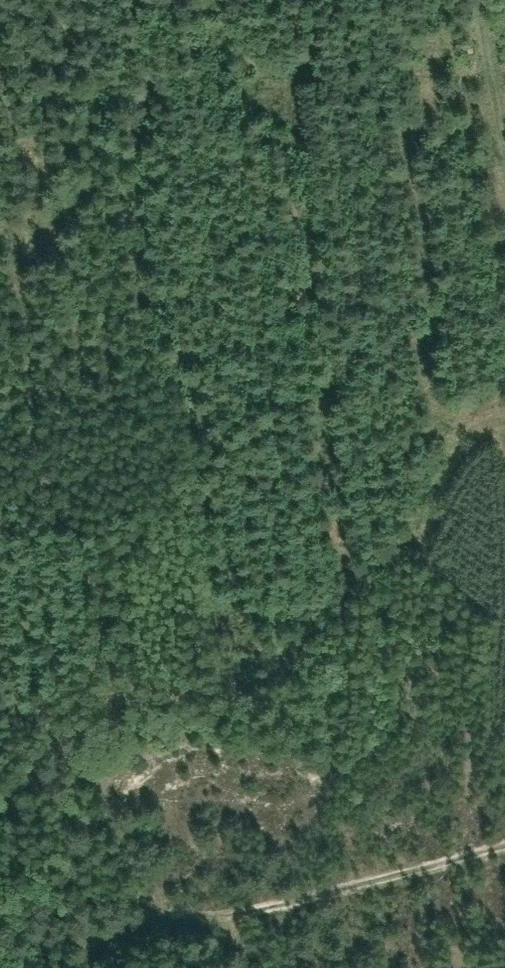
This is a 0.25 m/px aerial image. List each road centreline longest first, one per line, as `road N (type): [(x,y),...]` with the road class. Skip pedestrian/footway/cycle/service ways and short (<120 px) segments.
road 1 (track): [(504,845),(253,907),(180,911)]
road 2 (track): [(504,230),(464,0)]

